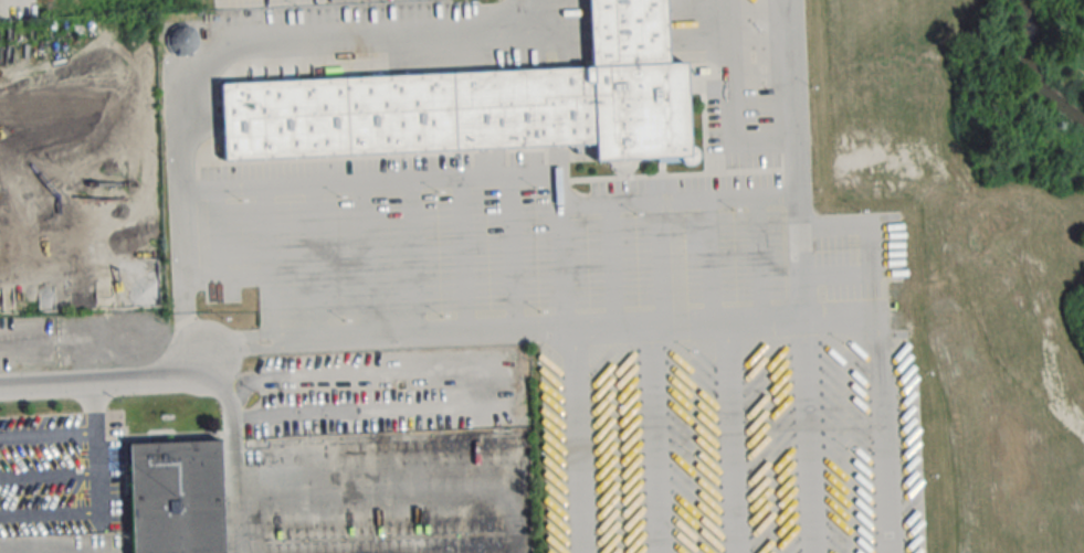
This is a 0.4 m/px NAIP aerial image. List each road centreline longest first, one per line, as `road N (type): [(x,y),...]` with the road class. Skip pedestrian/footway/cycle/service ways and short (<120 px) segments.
road 1 (residential): [(0,380),(189,369)]

